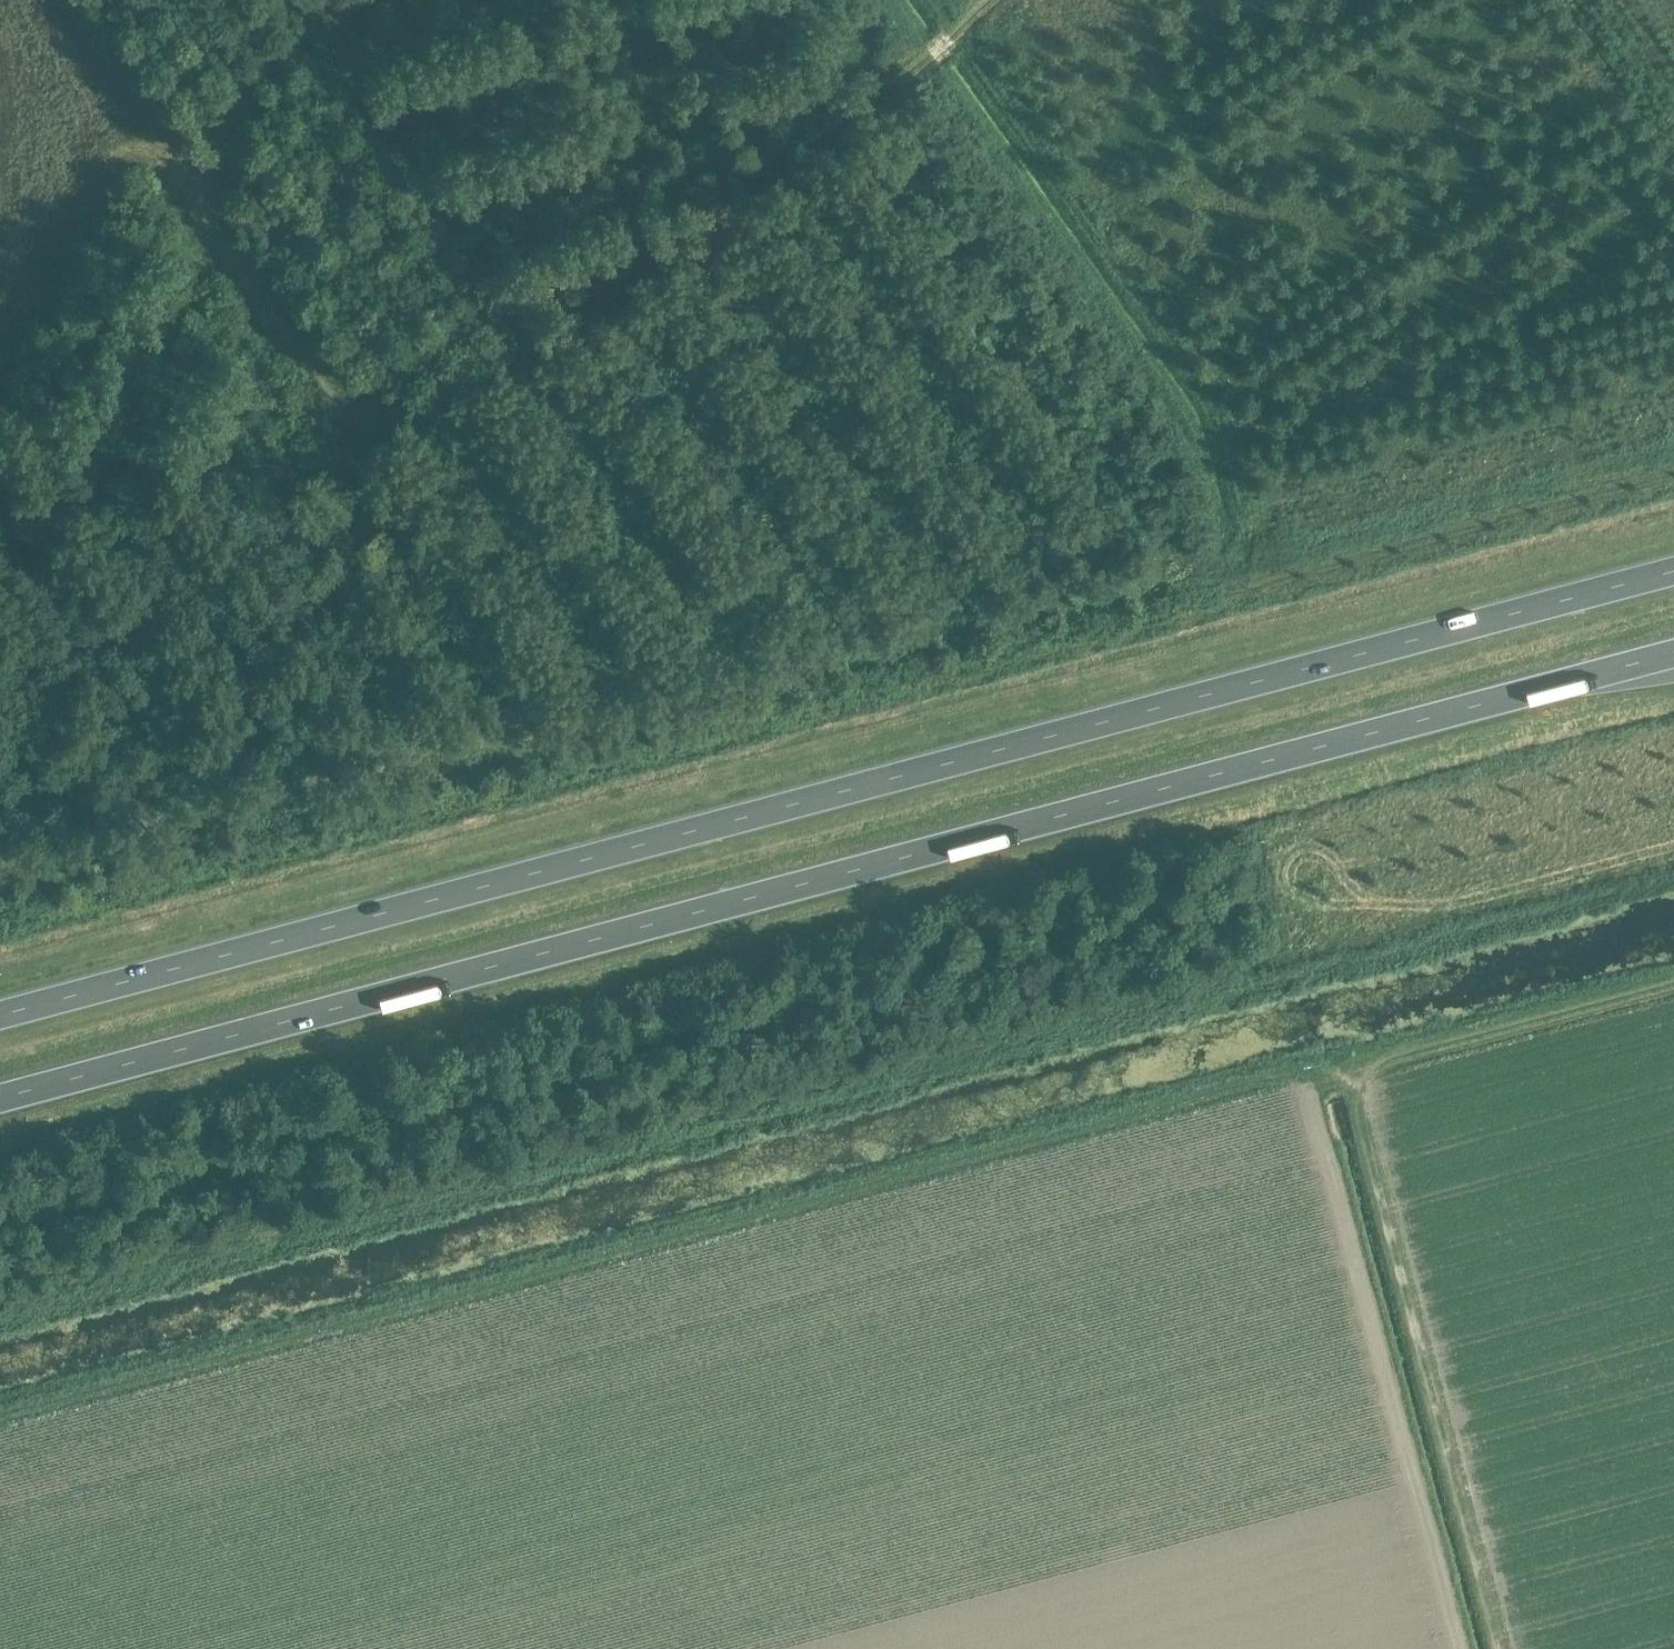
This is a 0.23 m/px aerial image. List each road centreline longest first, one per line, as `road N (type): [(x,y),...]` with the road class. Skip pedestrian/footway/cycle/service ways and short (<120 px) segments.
road 1 (trunk): [(1673,572),(0,1017)]
road 2 (trunk): [(0,1102),(1673,658)]
road 3 (track): [(979,0),(544,383),(400,420),(348,410),(197,218),(224,118),(313,34),(396,0)]

